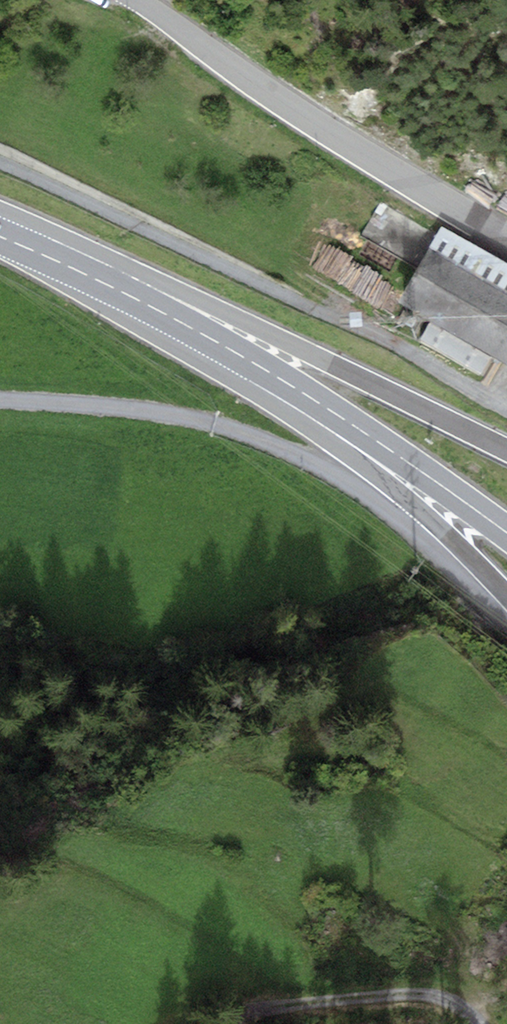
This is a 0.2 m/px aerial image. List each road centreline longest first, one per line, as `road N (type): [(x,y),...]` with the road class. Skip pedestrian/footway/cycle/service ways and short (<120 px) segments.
road 1 (track): [(506,410),(428,356),(0,161)]
road 2 (track): [(0,399),(152,412),(209,426),(257,446),(506,595)]
road 3 (primary): [(506,450),(71,241),(16,243)]
road 4 (tertiary): [(137,0),(275,98),(506,237)]
road 5 (primary): [(178,320),(229,374),(406,499),(506,595)]
road 6 (primary): [(506,534),(366,433),(178,320)]
road 7 (track): [(478,1023),(425,994),(285,1006),(231,1023)]
road 8 (primary): [(178,320),(16,243)]

